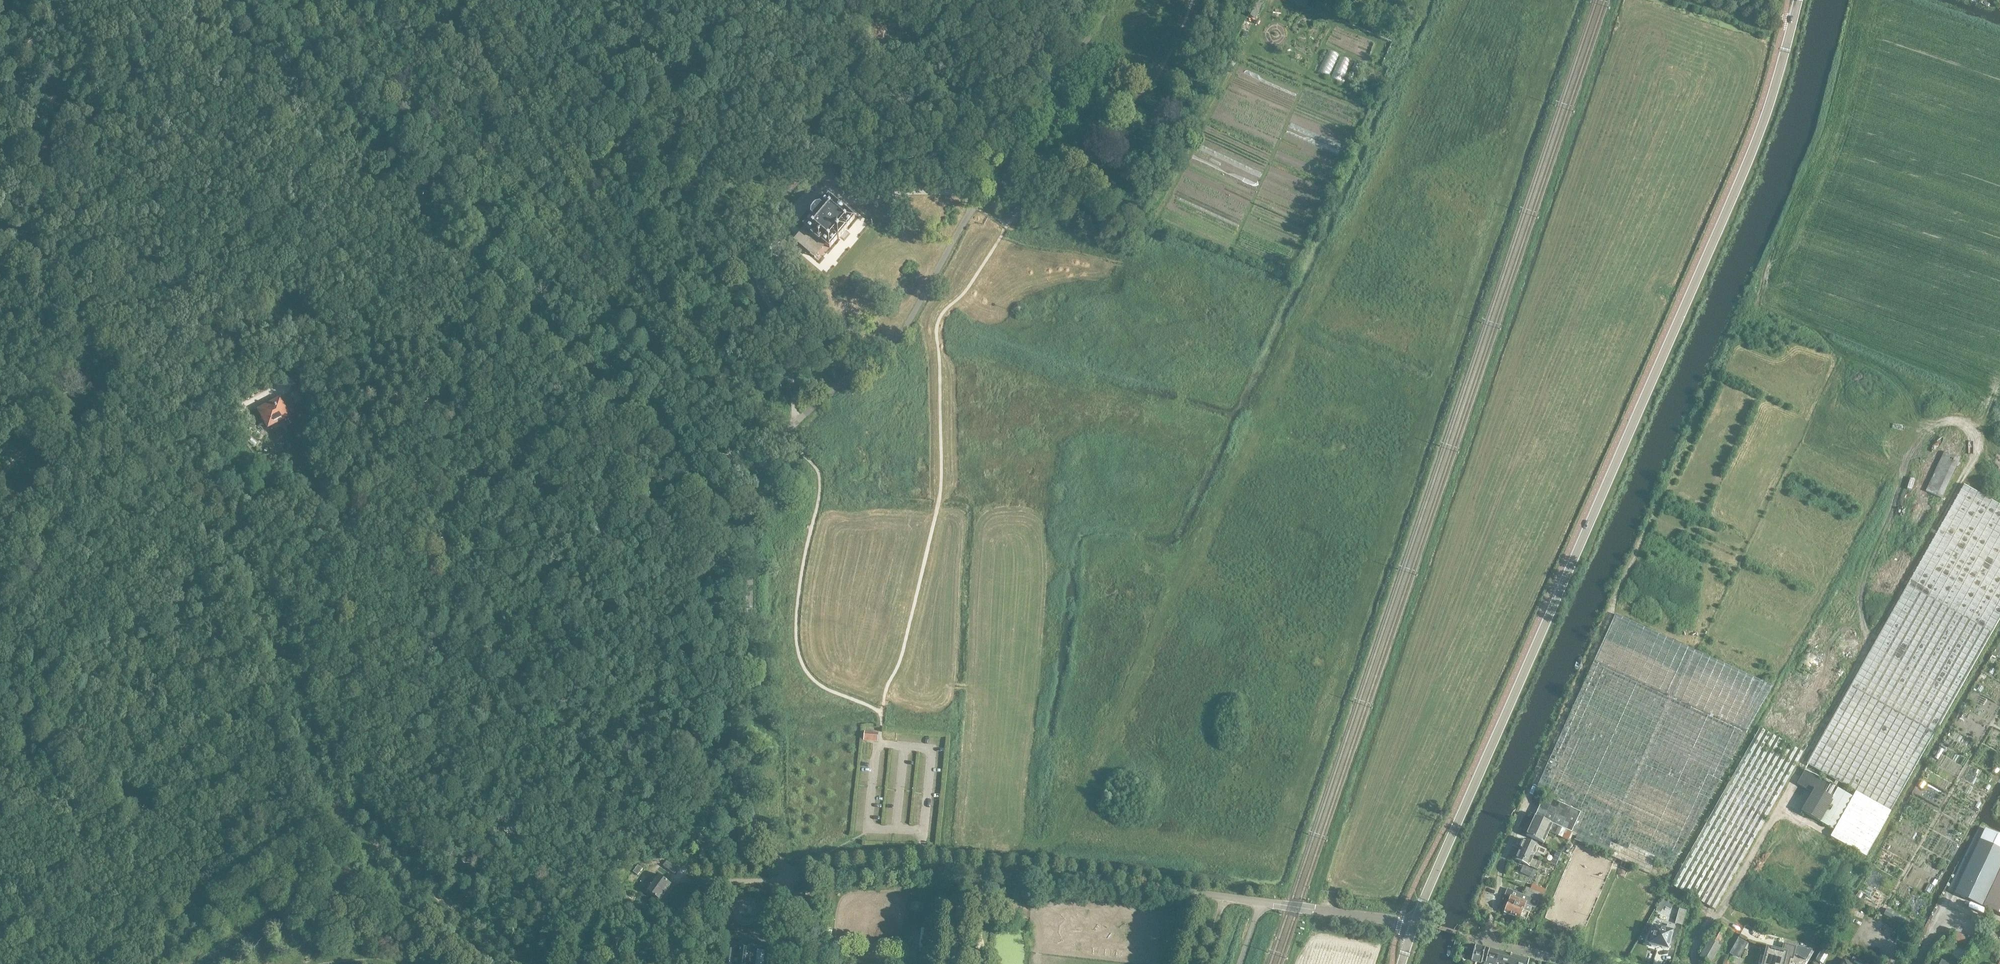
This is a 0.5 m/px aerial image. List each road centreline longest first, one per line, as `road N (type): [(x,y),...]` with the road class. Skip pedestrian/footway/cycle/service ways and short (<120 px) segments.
road 1 (tertiary): [(1414,923),(1751,163),(1799,0)]
road 2 (unclassified): [(1225,897),(982,872),(813,874),(777,861),(747,795),(743,715),(748,522),(784,436)]
road 3 (track): [(86,963),(278,845),(331,822)]
road 4 (unclassified): [(1414,923),(1261,901)]
road 5 (track): [(105,376),(0,482)]
road 6 (track): [(293,381),(167,449)]

